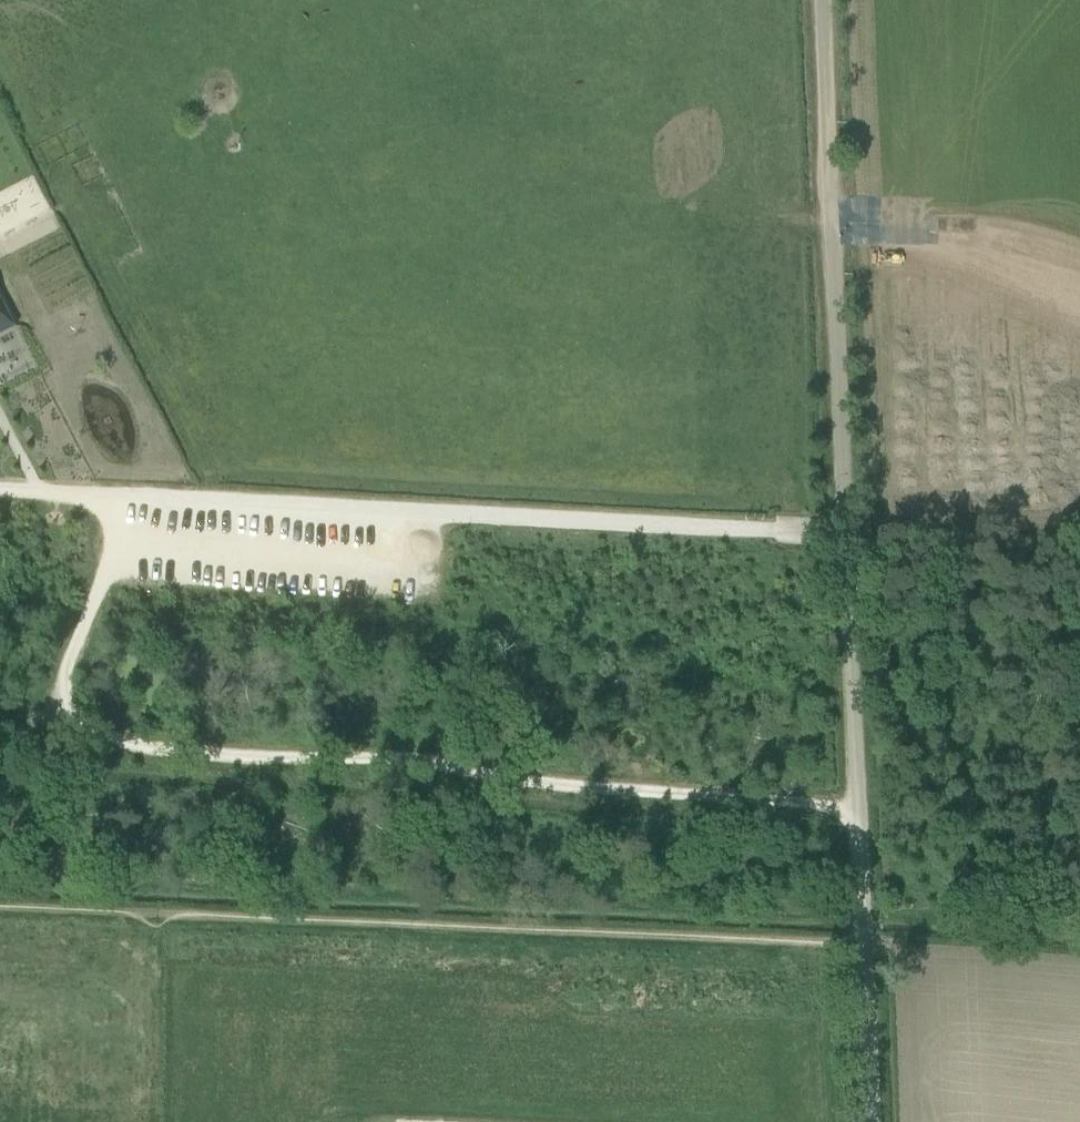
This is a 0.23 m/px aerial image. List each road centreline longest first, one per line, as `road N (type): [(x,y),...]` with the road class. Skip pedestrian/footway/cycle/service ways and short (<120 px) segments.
road 1 (unclassified): [(871,1121),(823,0)]
road 2 (track): [(64,710),(99,735),(194,755),(412,760),(530,783),(798,803),(858,819)]
road 3 (track): [(846,534),(136,496)]
road 4 (track): [(136,496),(66,668),(64,710)]
road 5 (track): [(136,496),(0,491)]

